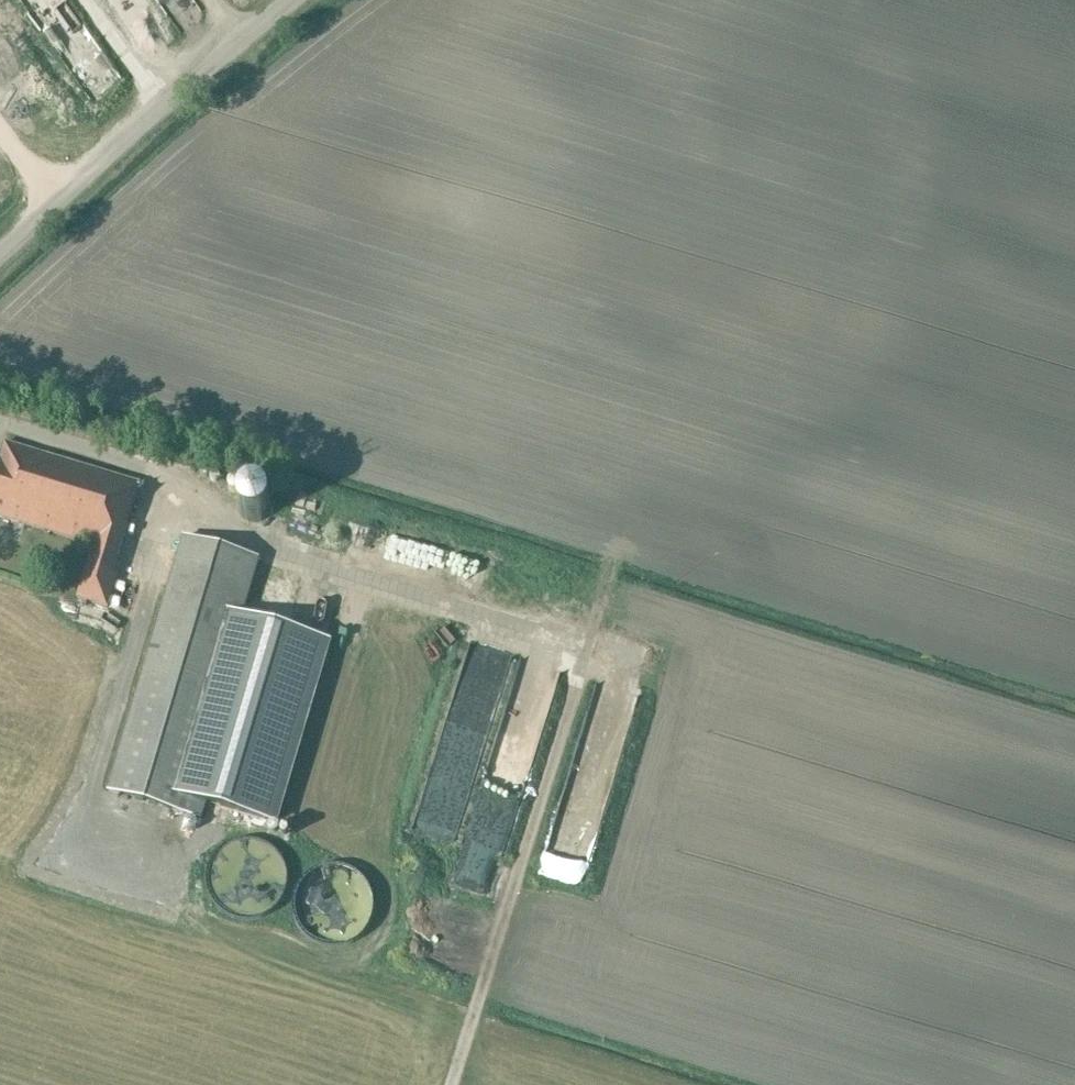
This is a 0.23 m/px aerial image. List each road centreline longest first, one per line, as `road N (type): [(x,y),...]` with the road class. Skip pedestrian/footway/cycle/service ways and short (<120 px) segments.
road 1 (unclassified): [(0,260),(290,0)]

